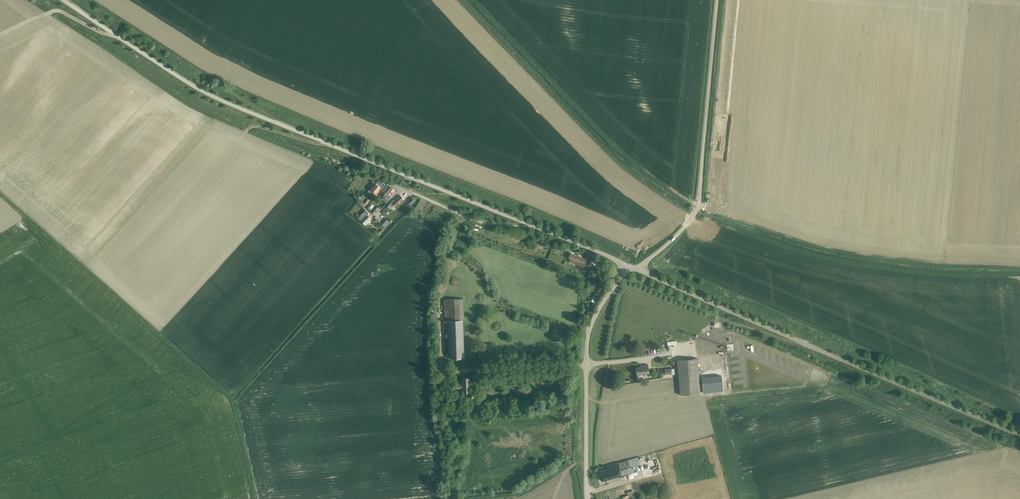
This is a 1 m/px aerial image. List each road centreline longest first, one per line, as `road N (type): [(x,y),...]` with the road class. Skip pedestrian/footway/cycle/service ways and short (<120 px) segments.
road 1 (tertiary): [(530,225),(211,96),(63,0)]
road 2 (tertiary): [(1019,435),(635,268)]
road 3 (unclassified): [(635,268),(676,236),(697,206),(716,0)]
road 4 (track): [(697,206),(825,246),(984,266)]
road 5 (tertiary): [(587,498),(588,341),(600,308),(635,268)]
road 6 (residential): [(530,225),(476,221),(402,191)]

